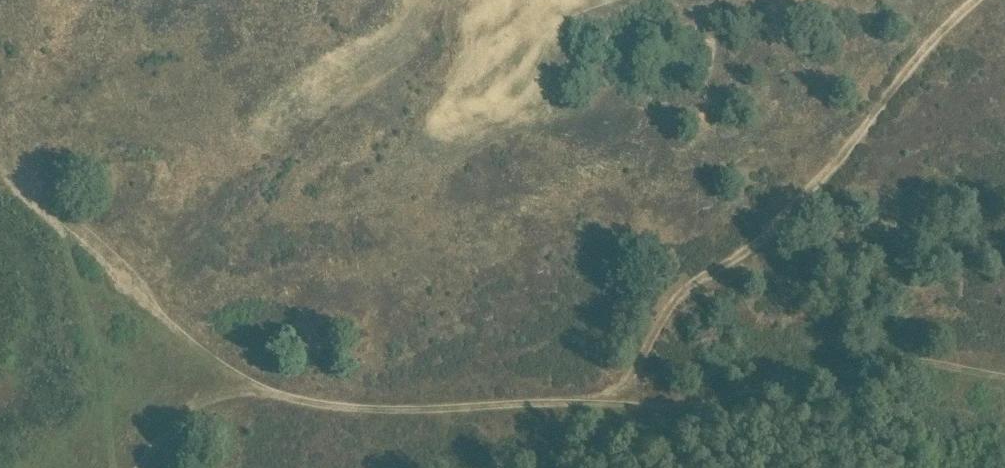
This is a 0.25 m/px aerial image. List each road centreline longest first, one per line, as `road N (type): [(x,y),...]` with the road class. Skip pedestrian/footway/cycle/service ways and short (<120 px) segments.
road 1 (track): [(1004,368),(894,354),(796,383),(692,399),(332,401),(261,383),(223,351)]
road 2 (track): [(624,400),(675,299),(791,216),(931,39),(977,0)]
road 3 (track): [(223,351),(0,137)]
road 4 (track): [(223,351),(153,467)]

